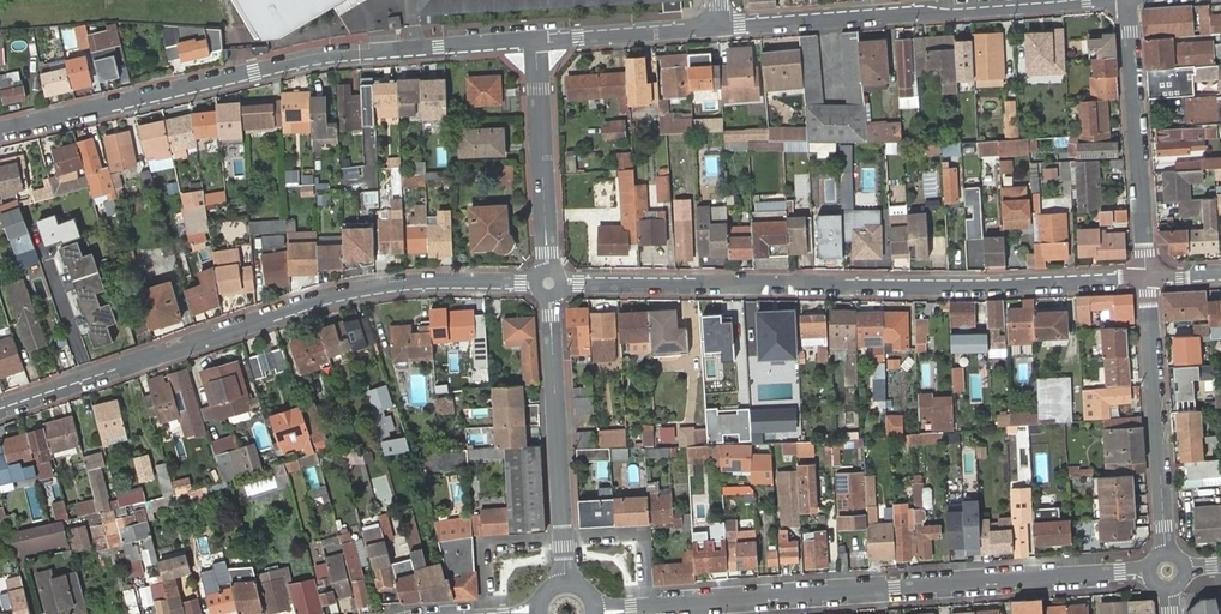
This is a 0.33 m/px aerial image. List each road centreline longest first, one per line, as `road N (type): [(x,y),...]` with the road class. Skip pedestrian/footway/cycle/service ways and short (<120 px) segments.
road 1 (residential): [(549,281),(1148,277)]
road 2 (residential): [(549,281),(343,295),(0,407)]
road 3 (residential): [(1151,568),(595,610)]
road 4 (residential): [(537,40),(329,56),(0,134)]
road 5 (residential): [(722,24),(1074,0)]
road 6 (residential): [(565,583),(549,281)]
road 7 (residential): [(1128,0),(1148,277)]
road 8 (residential): [(1148,277),(1167,550)]
road 9 (residential): [(549,281),(537,40)]
road 10 (residential): [(537,40),(722,24)]

